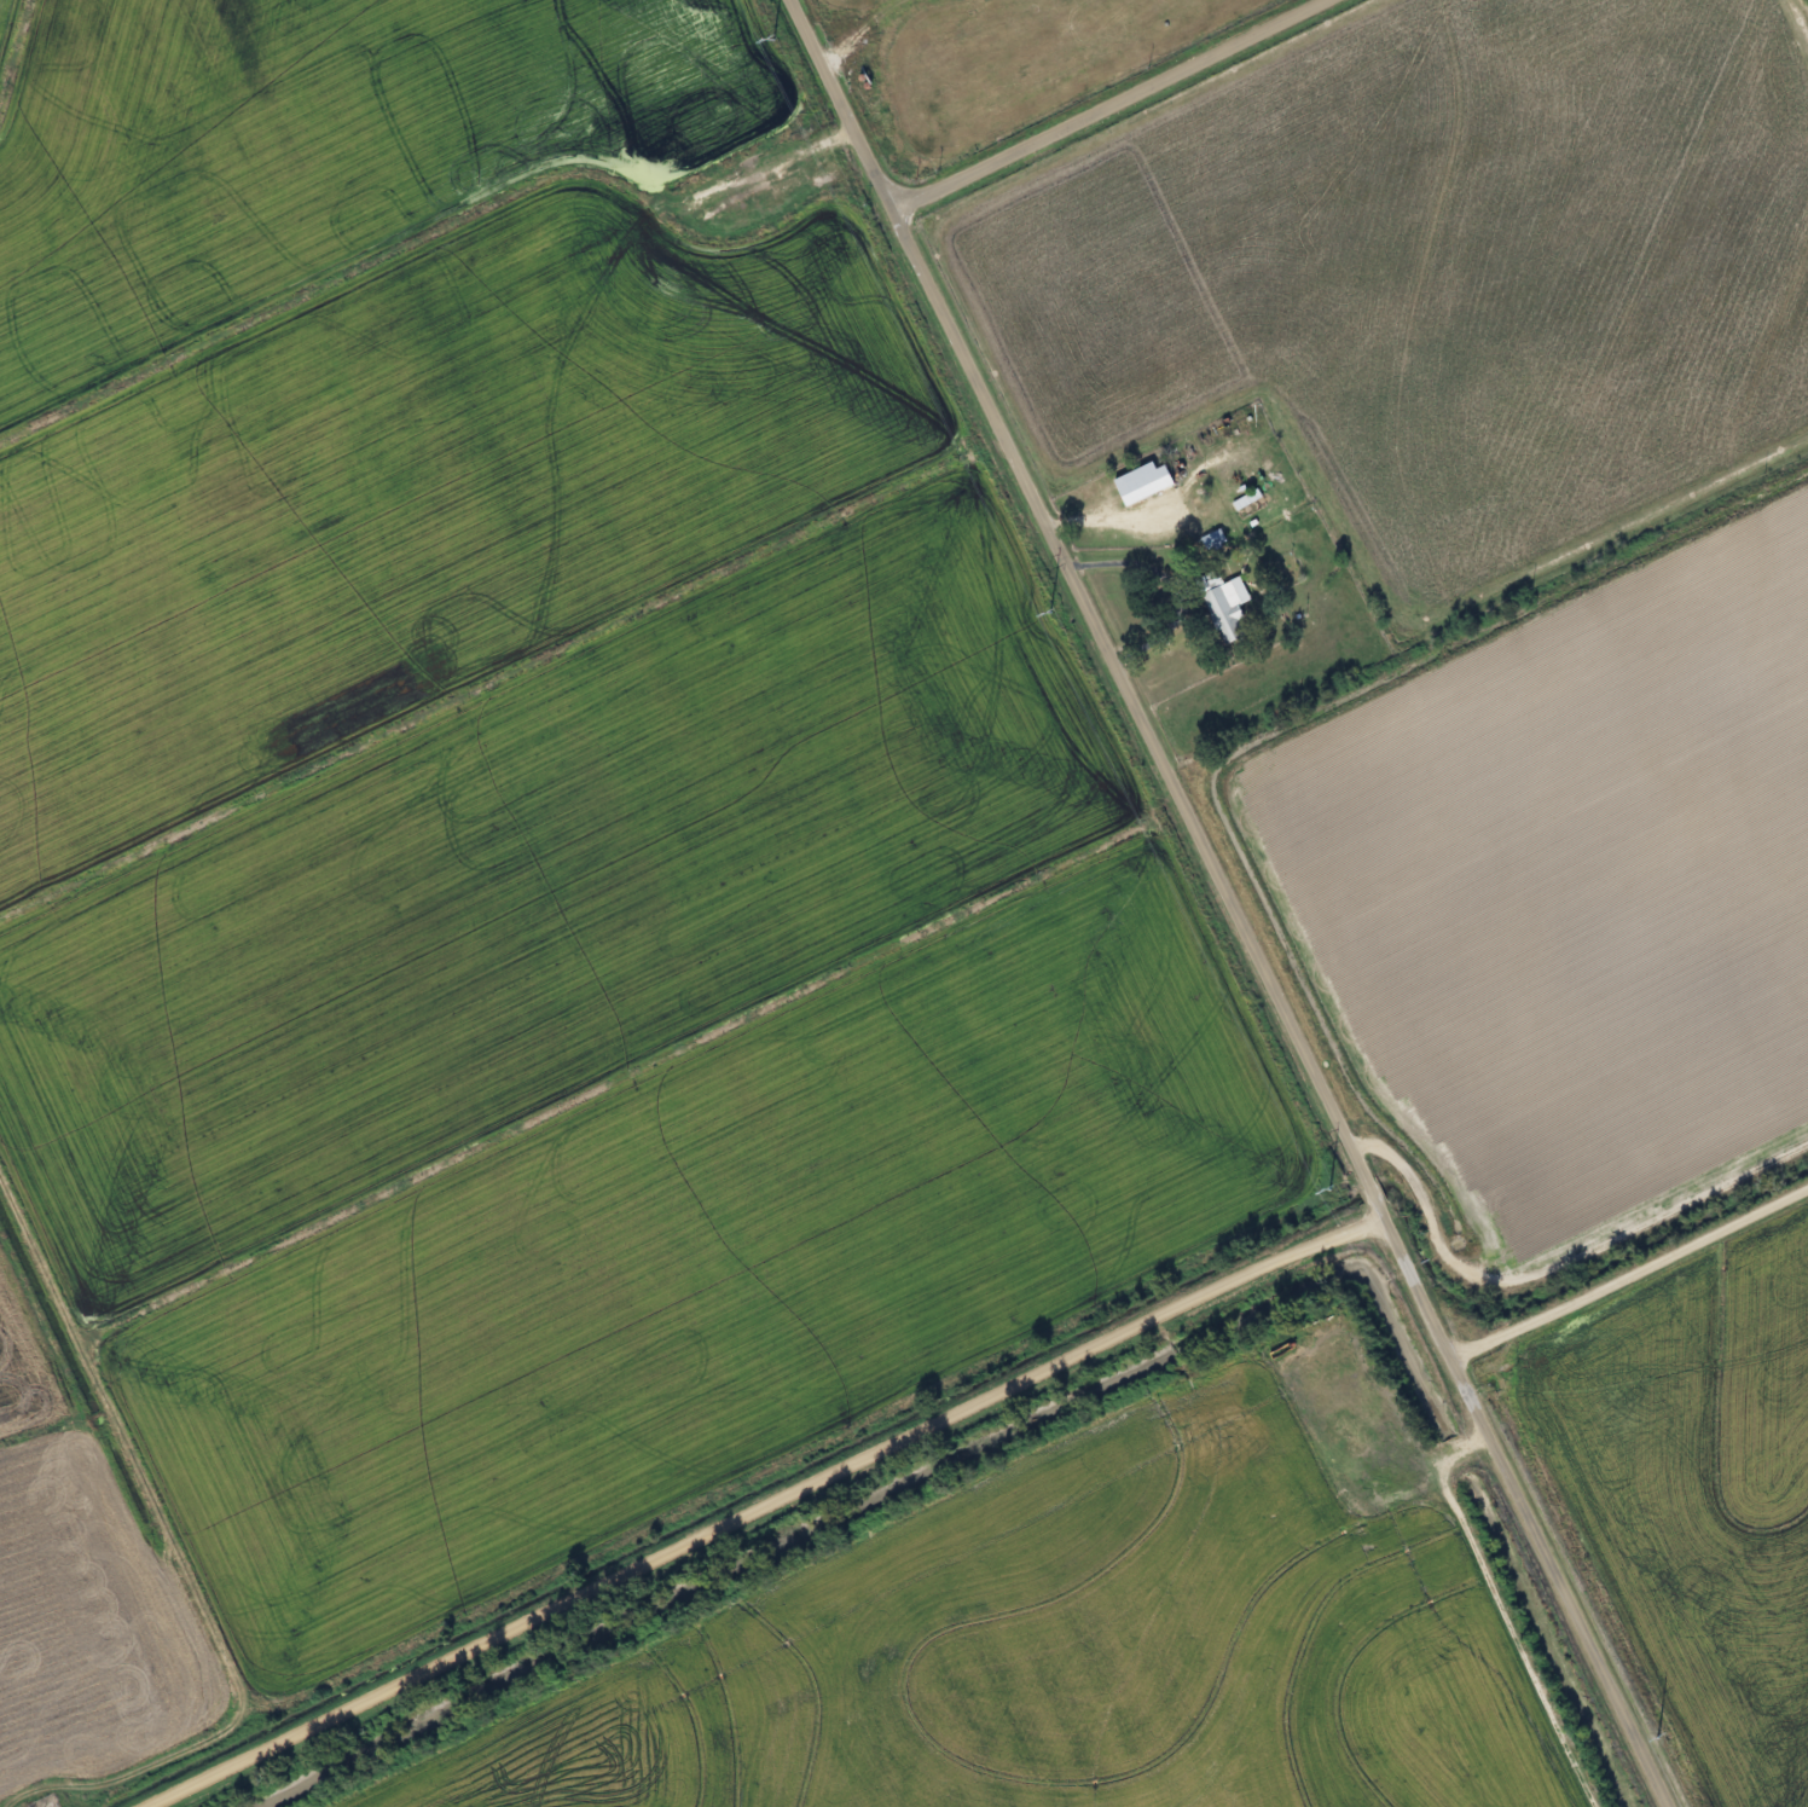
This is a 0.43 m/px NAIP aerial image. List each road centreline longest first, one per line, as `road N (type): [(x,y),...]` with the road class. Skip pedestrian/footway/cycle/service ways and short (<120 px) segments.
road 1 (residential): [(1670,1806),(793,0)]
road 2 (residential): [(141,1806),(951,1413),(1379,1218)]
road 3 (residential): [(851,122),(379,355),(278,415),(238,453)]
road 4 (residential): [(893,212),(1325,0)]
road 5 (residential): [(1450,1359),(1807,1181)]
road 6 (residential): [(1113,664),(1176,619),(1175,568),(1124,558),(1068,571)]
road 7 (residential): [(1048,529),(1079,515),(1164,512),(1188,469),(1244,451)]

